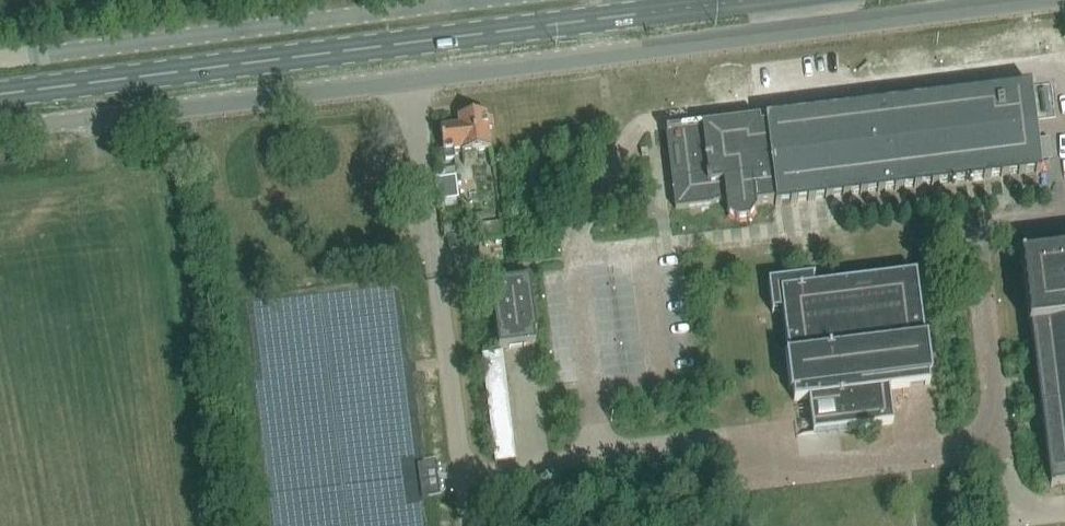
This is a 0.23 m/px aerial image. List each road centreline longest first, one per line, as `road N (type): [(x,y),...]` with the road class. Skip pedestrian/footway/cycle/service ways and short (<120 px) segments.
road 1 (unclassified): [(0,129),(1044,0)]
road 2 (primary): [(0,96),(753,0)]
road 3 (unclassified): [(0,61),(474,0)]

